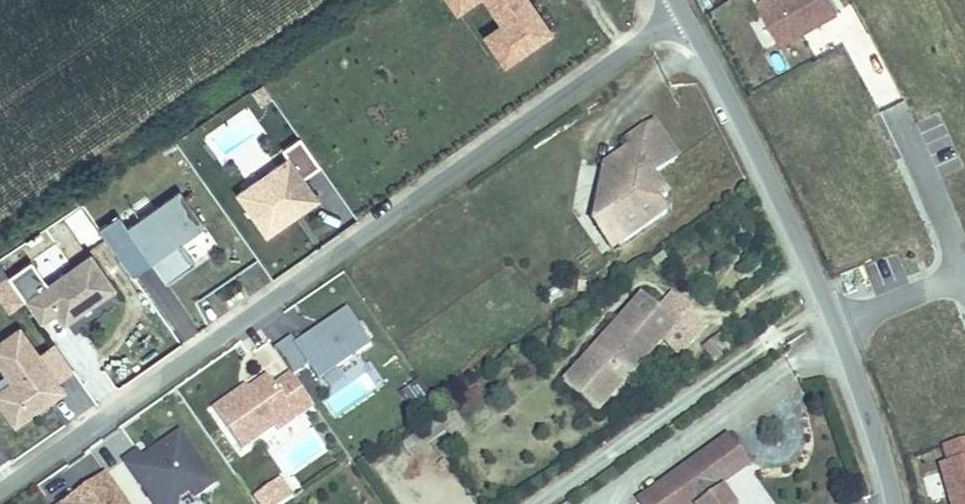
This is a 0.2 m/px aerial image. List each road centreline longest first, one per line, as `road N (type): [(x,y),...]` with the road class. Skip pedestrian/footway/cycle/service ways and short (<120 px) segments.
road 1 (residential): [(0,490),(683,11)]
road 2 (residential): [(836,326),(683,11)]
road 3 (residential): [(895,503),(836,326)]
road 4 (residential): [(897,114),(964,273)]
road 5 (residential): [(836,326),(964,274)]

